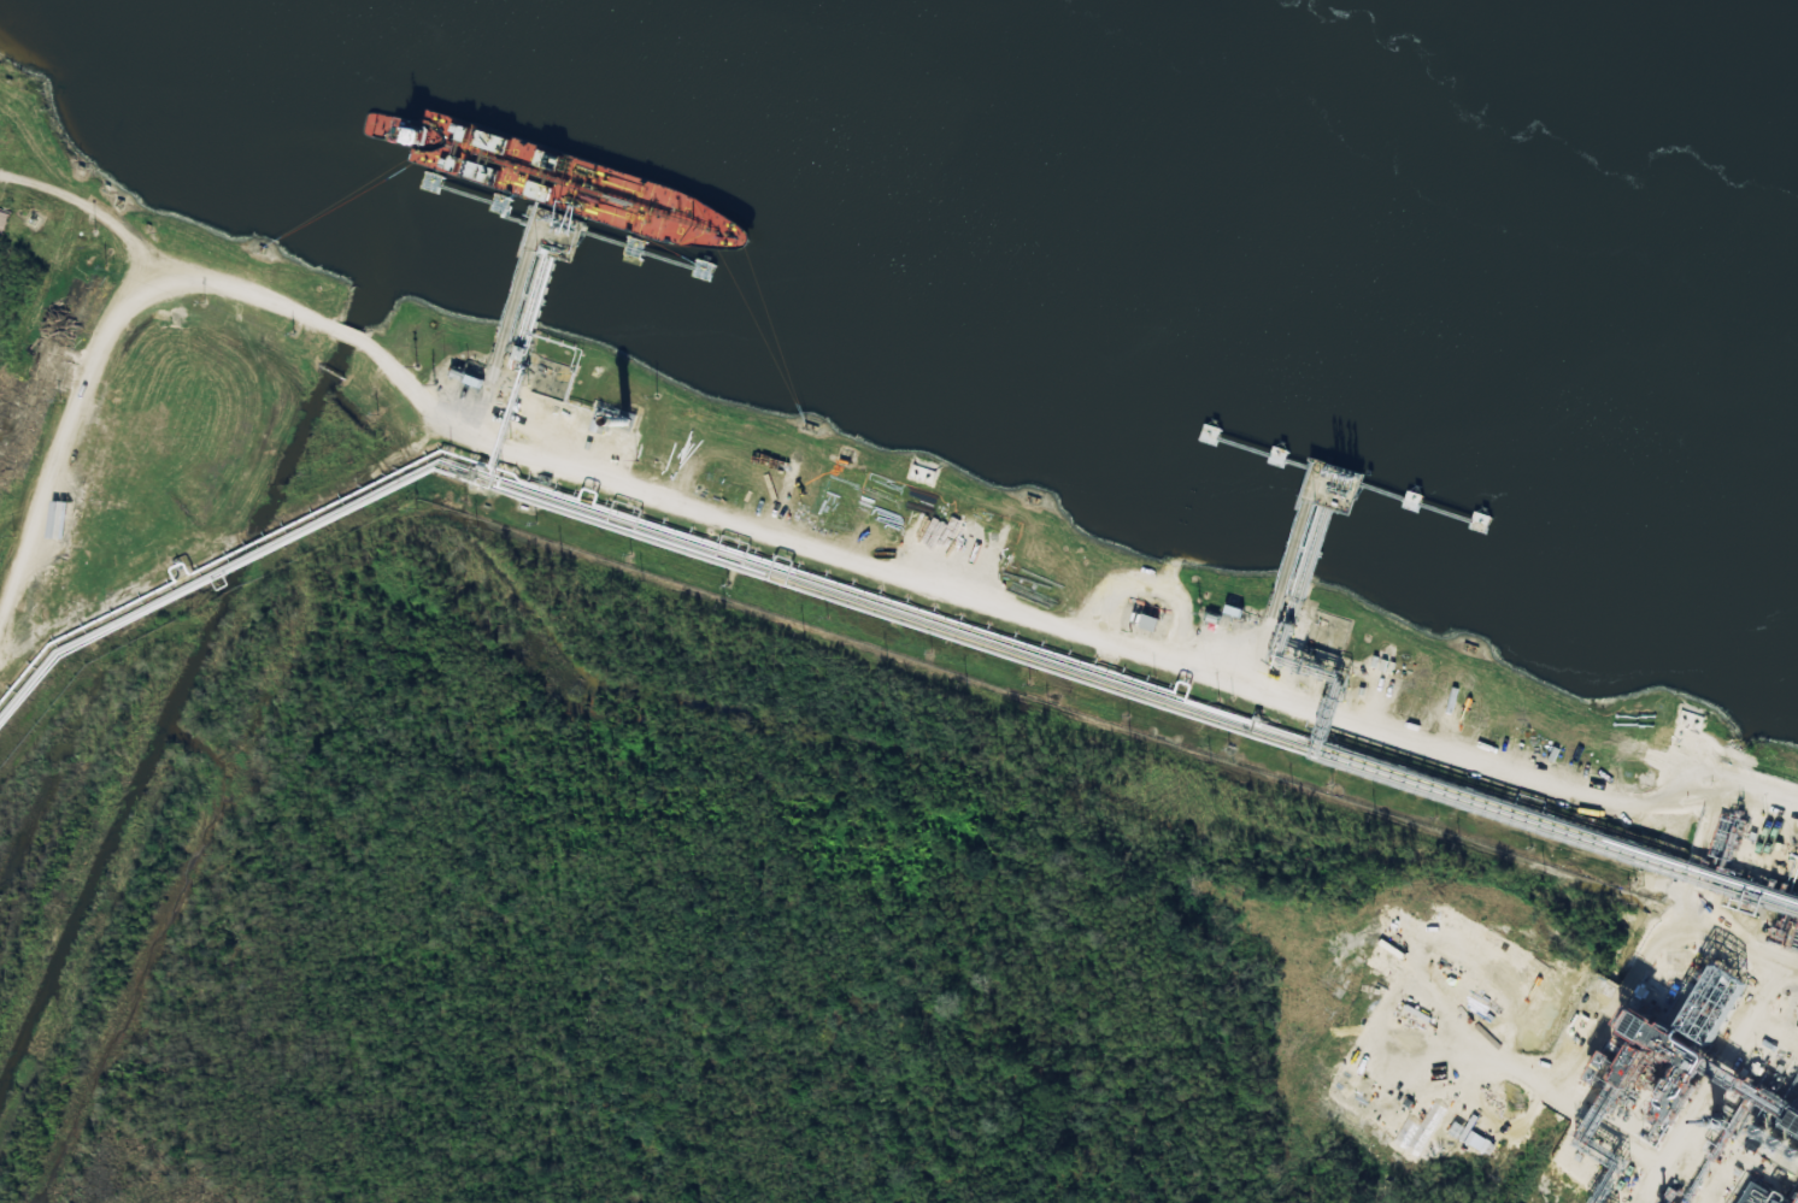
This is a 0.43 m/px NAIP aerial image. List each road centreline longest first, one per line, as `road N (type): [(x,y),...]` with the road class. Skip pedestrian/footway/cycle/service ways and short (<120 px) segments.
road 1 (residential): [(1797,818),(1762,807),(1591,810),(635,499),(480,443),(418,405),(345,340),(210,284),(159,287),(129,303),(112,330),(0,644)]
road 2 (residential): [(159,287),(133,236),(98,208),(0,173)]
road 3 (residential): [(1299,576),(1257,703)]
road 4 (residential): [(523,320),(480,443)]

